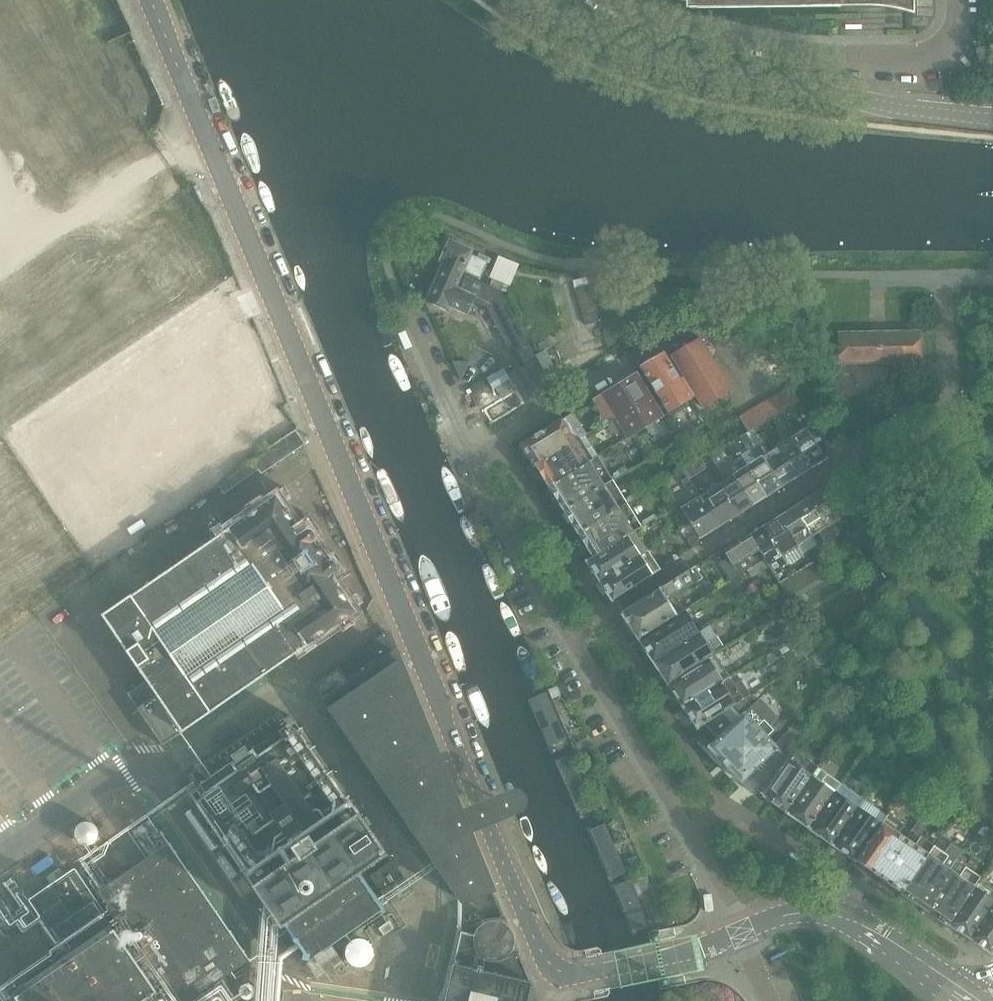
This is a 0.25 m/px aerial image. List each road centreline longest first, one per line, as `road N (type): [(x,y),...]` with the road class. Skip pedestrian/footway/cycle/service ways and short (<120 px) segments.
road 1 (tertiary): [(604,970),(563,972),(530,930),(150,0)]
road 2 (residential): [(605,615),(952,387),(950,280)]
road 3 (unclassified): [(828,97),(653,60),(531,0)]
road 4 (unclassified): [(830,58),(687,29),(604,0)]
road 5 (residential): [(684,825),(570,635)]
road 6 (residential): [(605,615),(724,795)]
road 7 (residential): [(570,635),(473,456)]
road 8 (residential): [(498,443),(605,615)]
road 9 (residential): [(724,795),(848,877),(836,915)]
road 10 (unclassified): [(830,58),(918,62),(945,55),(954,43),(956,0)]
road 11 (unclassified): [(828,97),(992,119)]
road 12 (tertiary): [(970,1000),(836,915)]
road 13 (residential): [(498,443),(627,363)]
road 14 (residential): [(473,456),(412,323)]
road 15 (residential): [(742,933),(684,825)]

